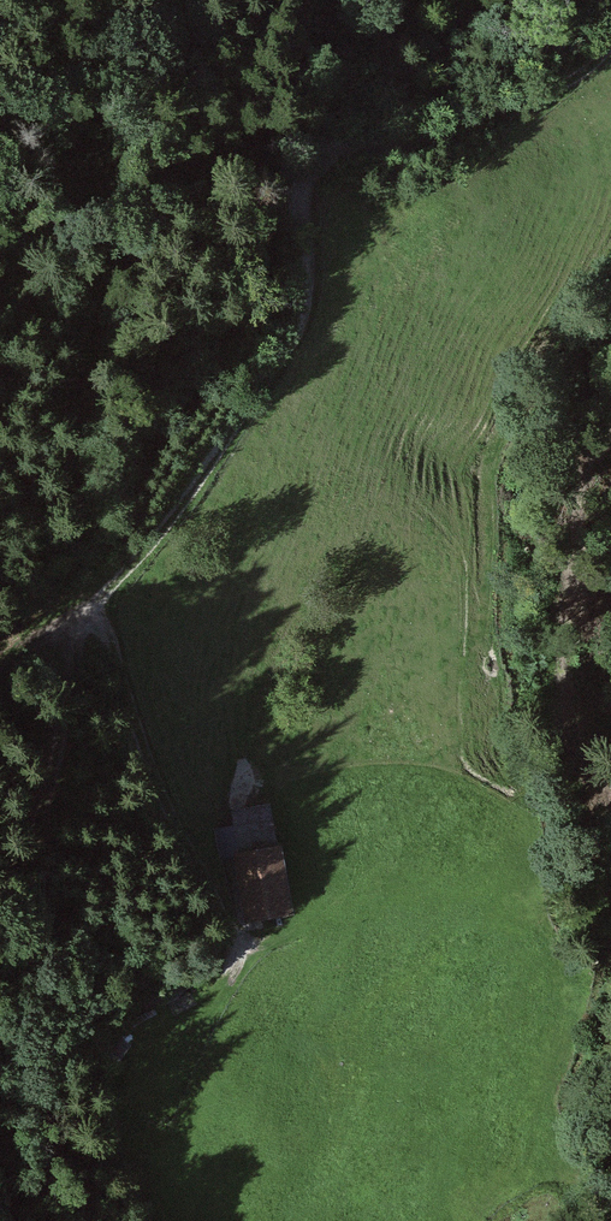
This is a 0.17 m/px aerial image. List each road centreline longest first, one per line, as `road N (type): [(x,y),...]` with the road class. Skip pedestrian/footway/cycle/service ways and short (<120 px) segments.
road 1 (track): [(610,51),(540,98),(322,164),(305,210),(302,328),(174,528),(112,596),(73,685),(0,918)]
road 2 (track): [(101,621),(232,949)]
road 3 (track): [(610,257),(540,358),(497,449)]

